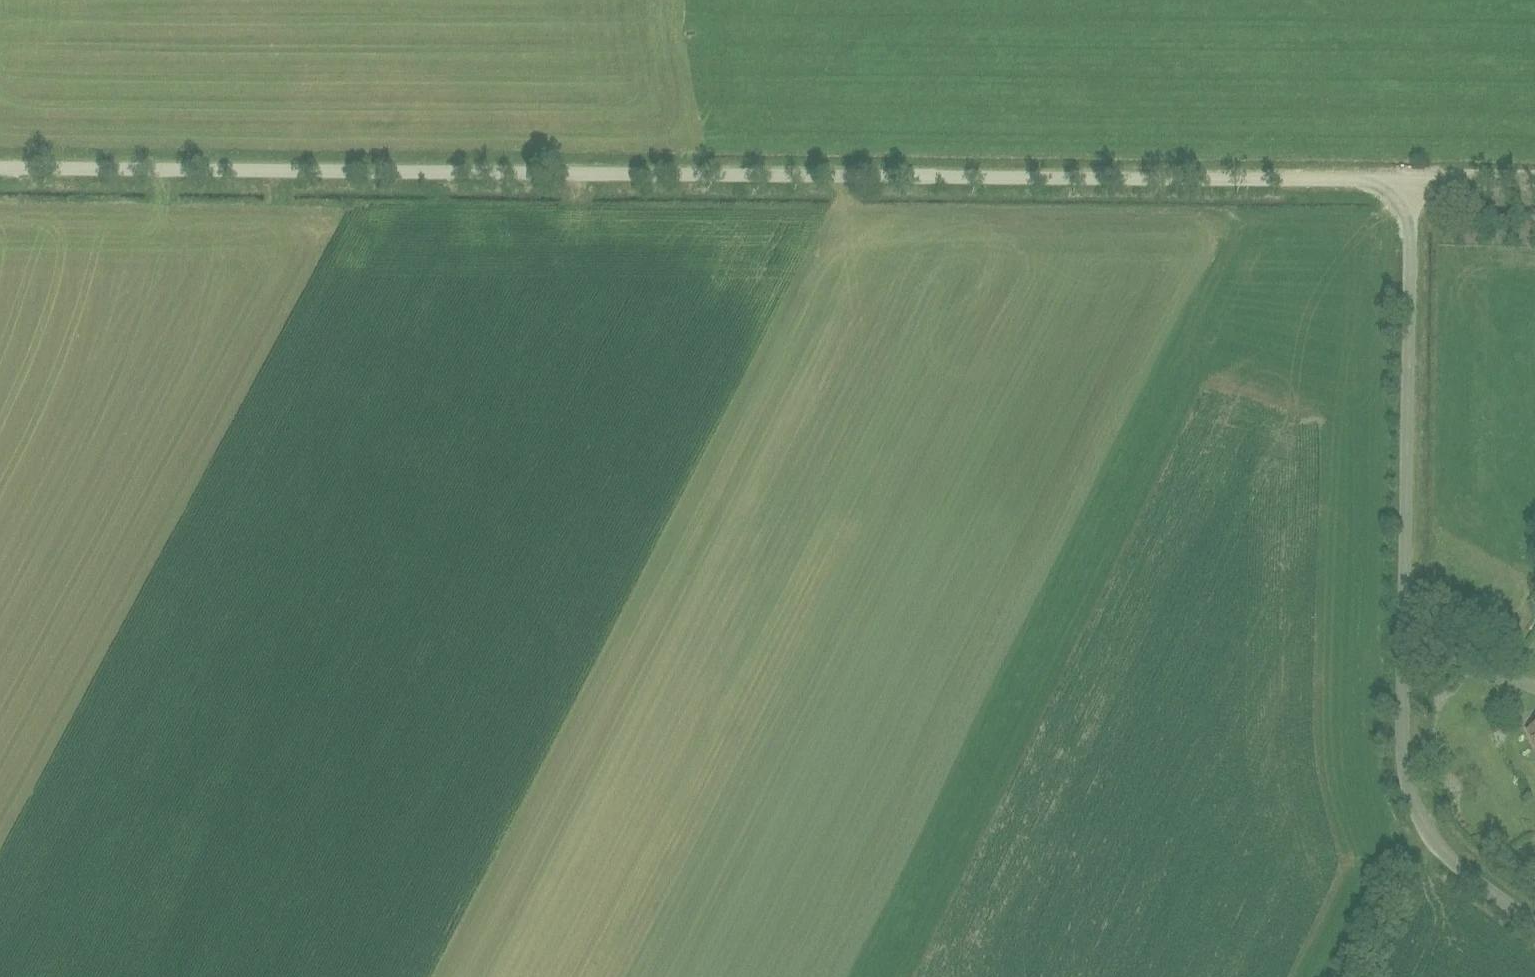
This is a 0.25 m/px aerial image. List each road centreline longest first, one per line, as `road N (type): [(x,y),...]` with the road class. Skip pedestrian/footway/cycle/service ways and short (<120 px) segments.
road 1 (unclassified): [(1534,917),(1455,861),(1413,796),(1404,649),(1413,214),(1401,187),(0,166)]
road 2 (track): [(1534,182),(1401,187)]

